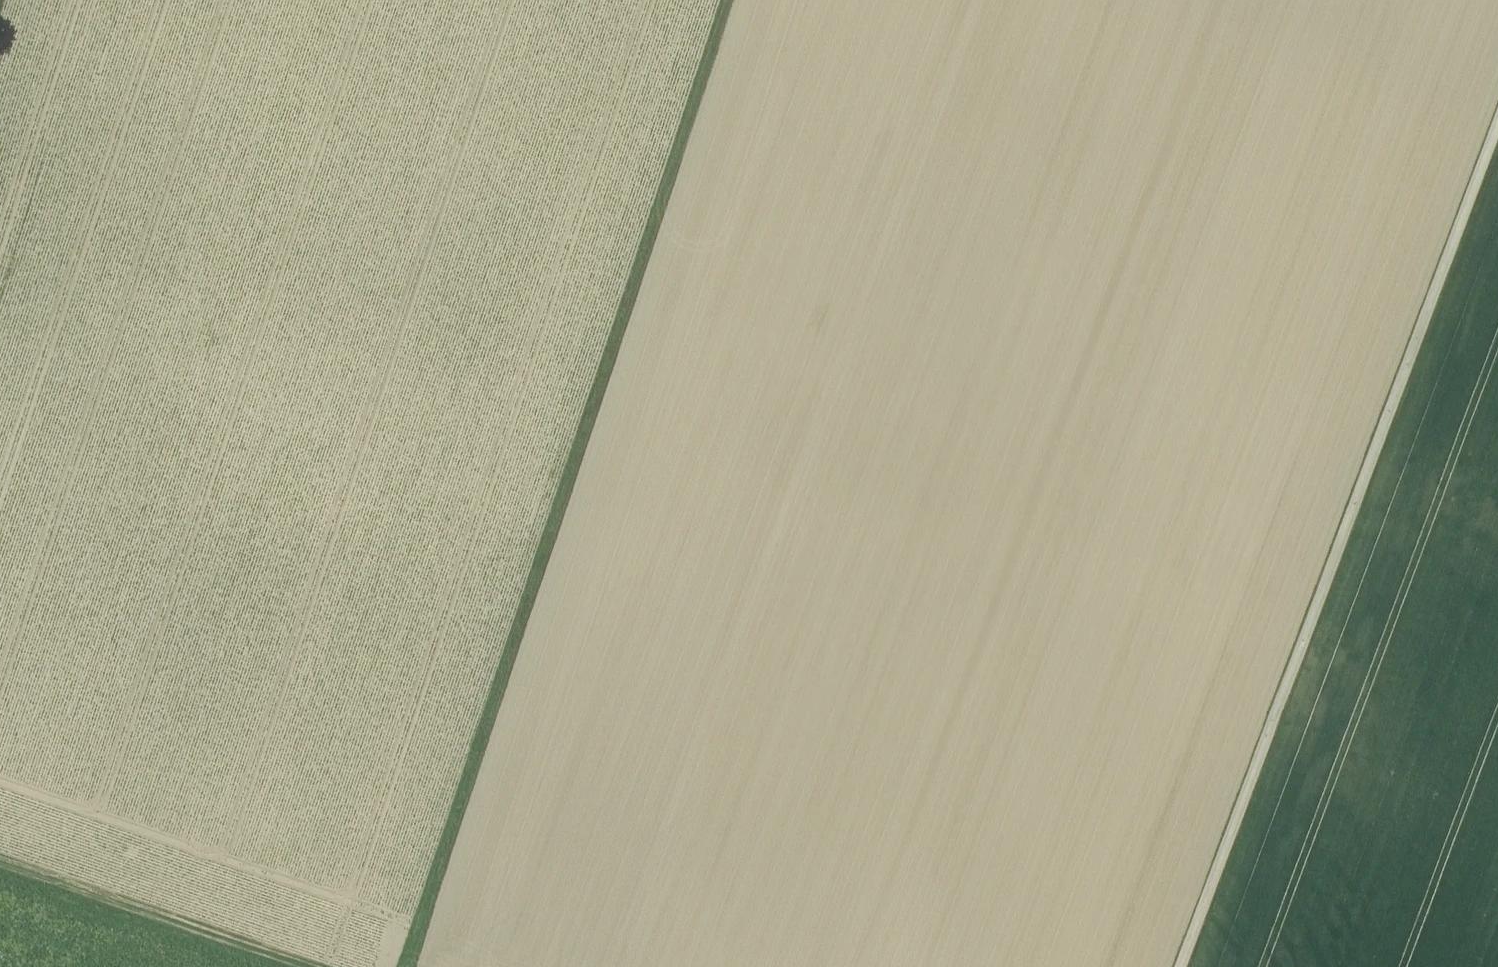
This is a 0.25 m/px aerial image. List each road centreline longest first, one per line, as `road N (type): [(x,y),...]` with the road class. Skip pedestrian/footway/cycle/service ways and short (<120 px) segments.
road 1 (track): [(737,0),(559,570),(423,966)]
road 2 (track): [(1181,966),(1497,123)]
road 3 (track): [(268,966),(0,869)]

